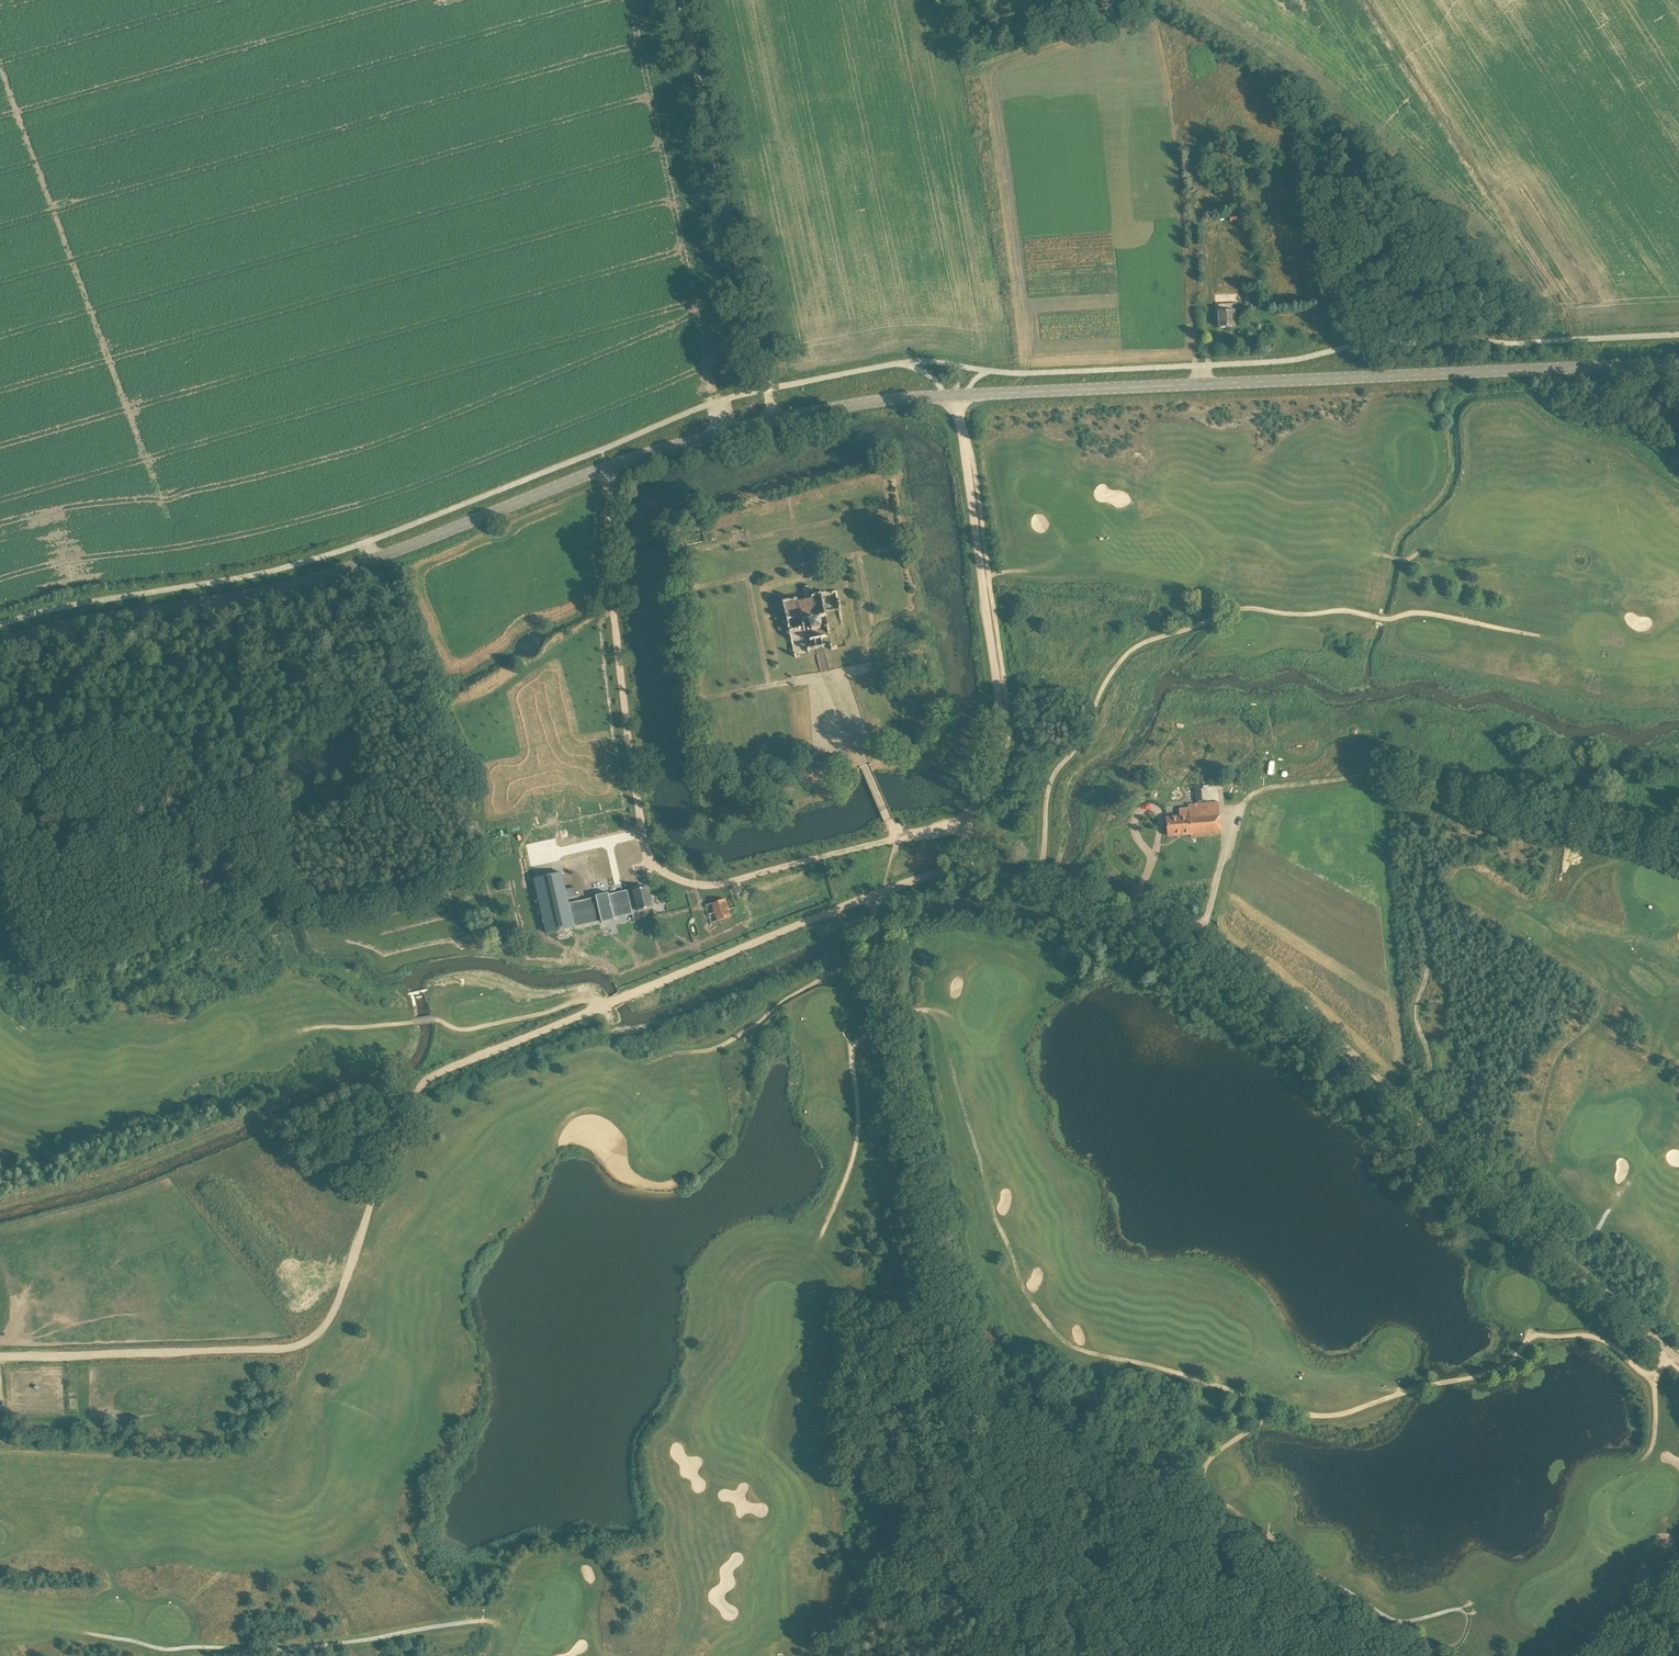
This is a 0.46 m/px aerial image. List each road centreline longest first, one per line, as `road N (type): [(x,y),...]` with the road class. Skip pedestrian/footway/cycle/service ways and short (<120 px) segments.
road 1 (tertiary): [(0,647),(349,568),(608,467),(846,407),(1678,359)]
road 2 (track): [(873,896),(440,1066),(405,1110),(322,1337),(282,1347),(0,1355)]
road 3 (track): [(1192,929),(1678,1366)]
road 4 (track): [(953,395),(998,733),(997,760),(970,827)]
road 5 (track): [(682,0),(768,389)]
road 6 (track): [(1415,785),(1411,804),(1428,965),(1415,1013),(1430,1069),(1426,1088),(1393,1116)]
road 7 (track): [(1415,785),(1368,776),(1262,788),(1245,800),(1225,841),(1207,918),(1192,929)]
road 8 (track): [(1678,849),(1415,785)]
road 9 (track): [(970,863),(1132,898),(1192,929)]
road 10 (track): [(823,857),(970,827)]

